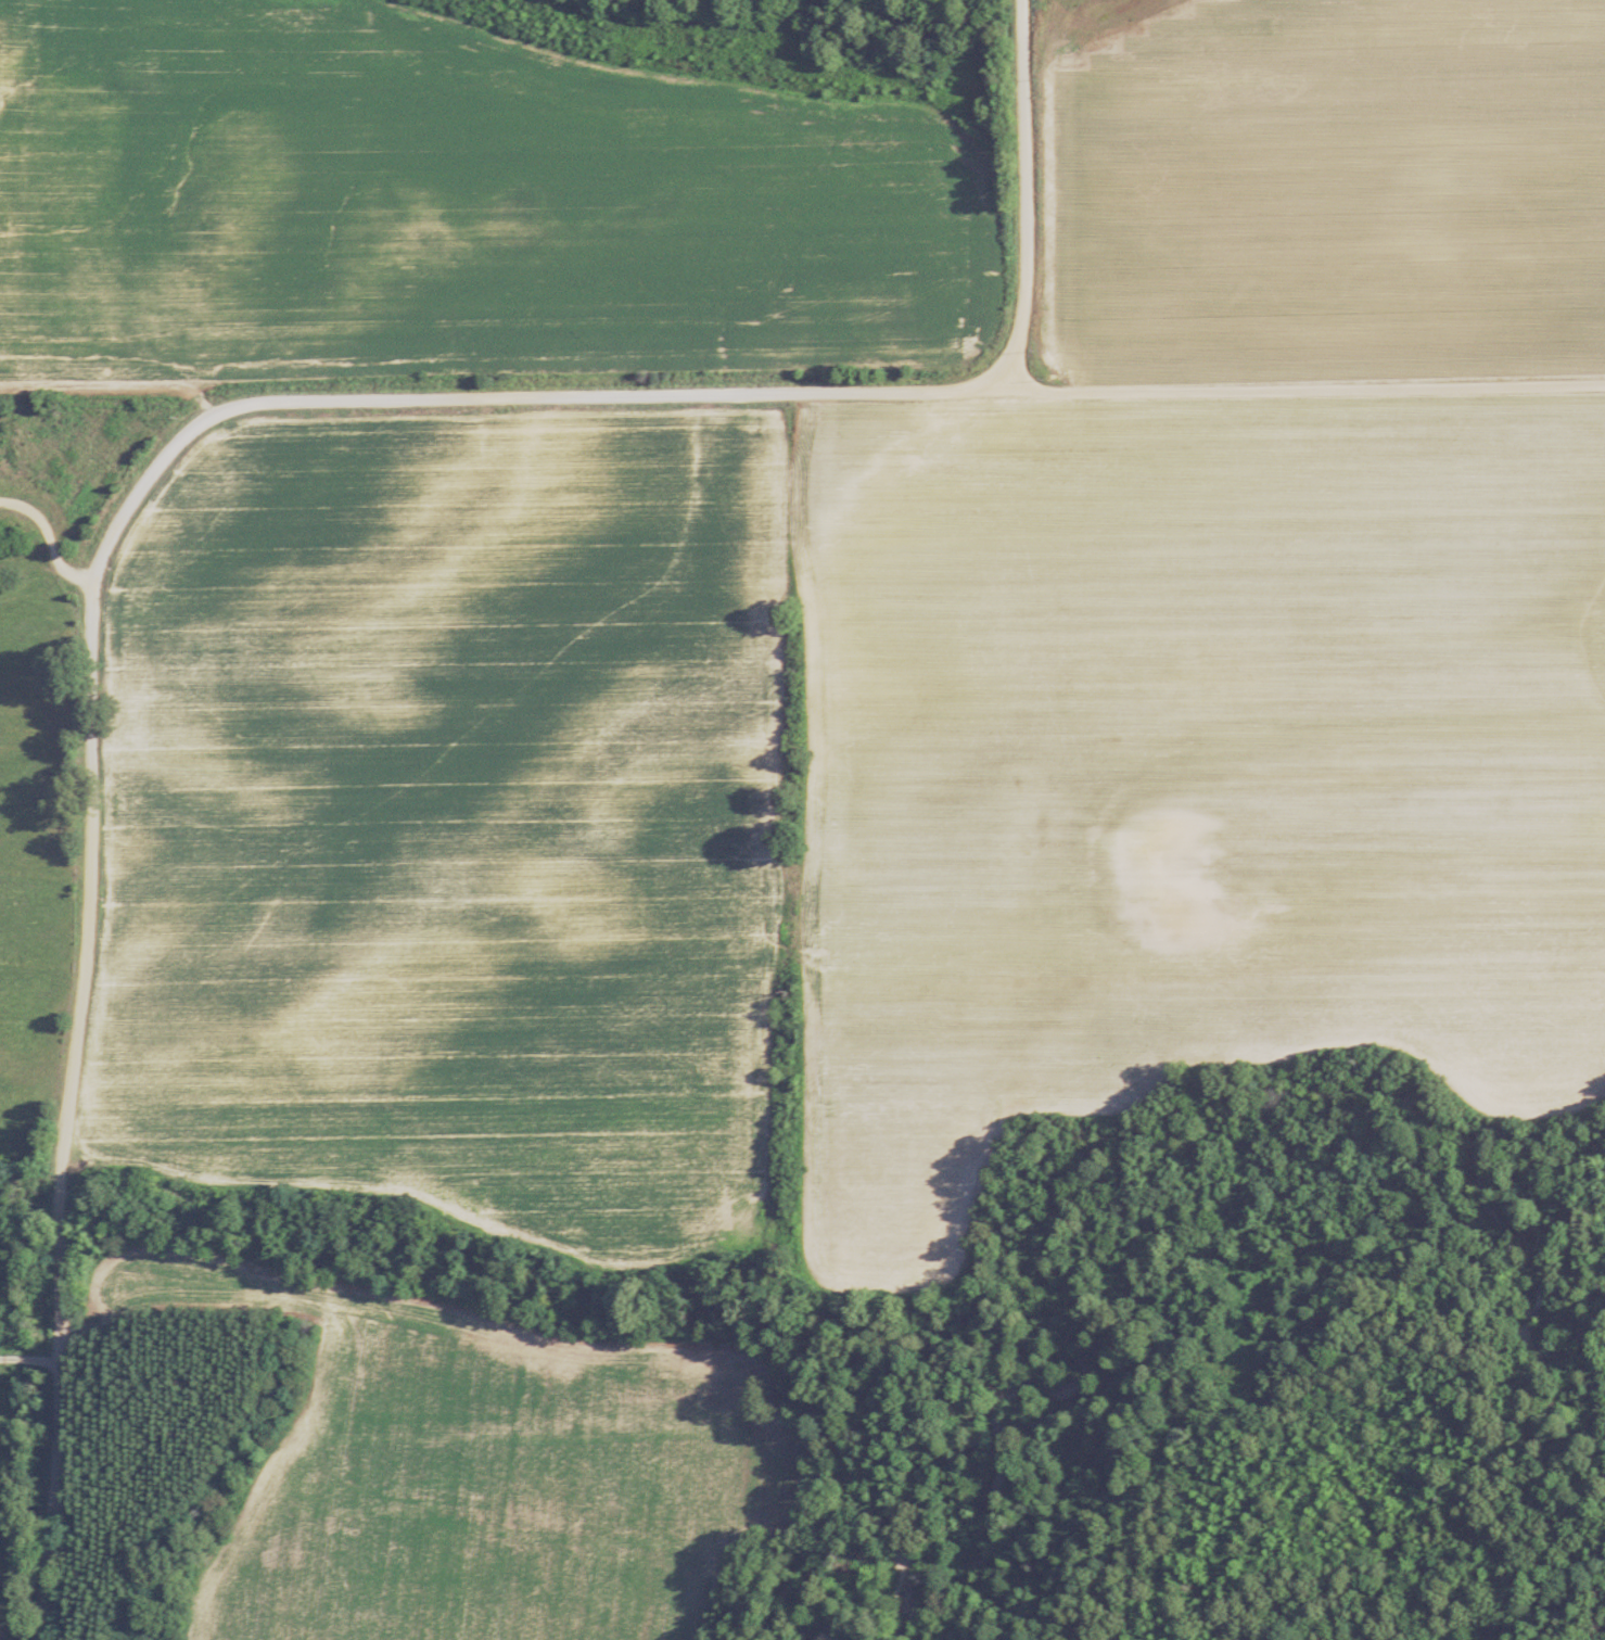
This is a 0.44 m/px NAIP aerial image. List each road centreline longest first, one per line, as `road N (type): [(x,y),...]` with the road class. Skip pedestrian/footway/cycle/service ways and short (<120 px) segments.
road 1 (track): [(999,367),(980,384),(946,394),(270,397),(191,429),(127,506),(95,598),(65,1114),(53,1560),(42,1639)]
road 2 (track): [(1604,384),(1062,395),(999,367)]
road 3 (track): [(1022,0),(1022,317),(999,367)]
road 4 (track): [(95,598),(64,576),(34,526),(0,514)]

